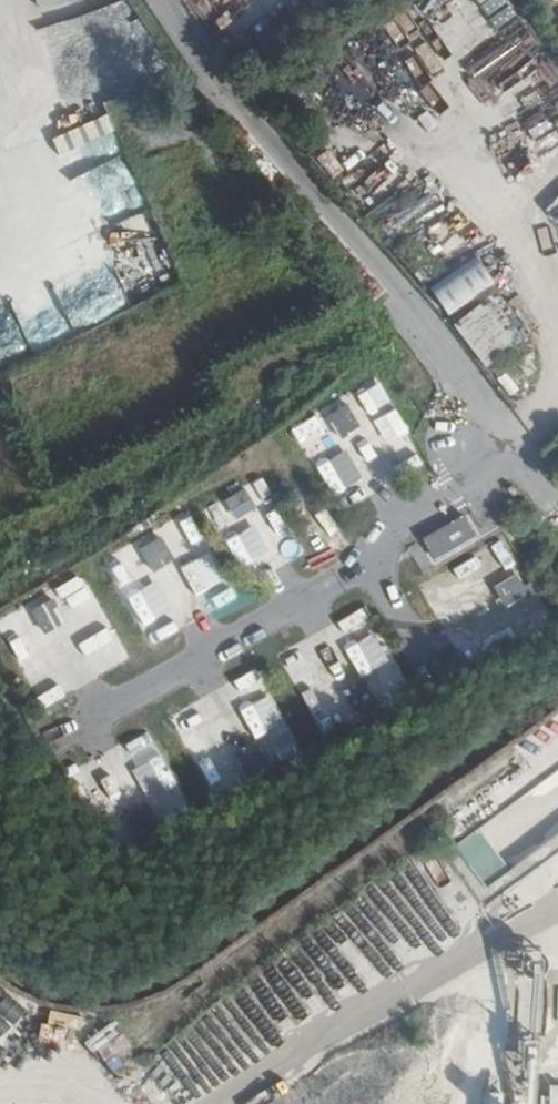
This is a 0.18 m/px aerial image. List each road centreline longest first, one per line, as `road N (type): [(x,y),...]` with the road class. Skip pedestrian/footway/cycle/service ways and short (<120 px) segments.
road 1 (unclassified): [(557,502),(226,92),(162,0)]

